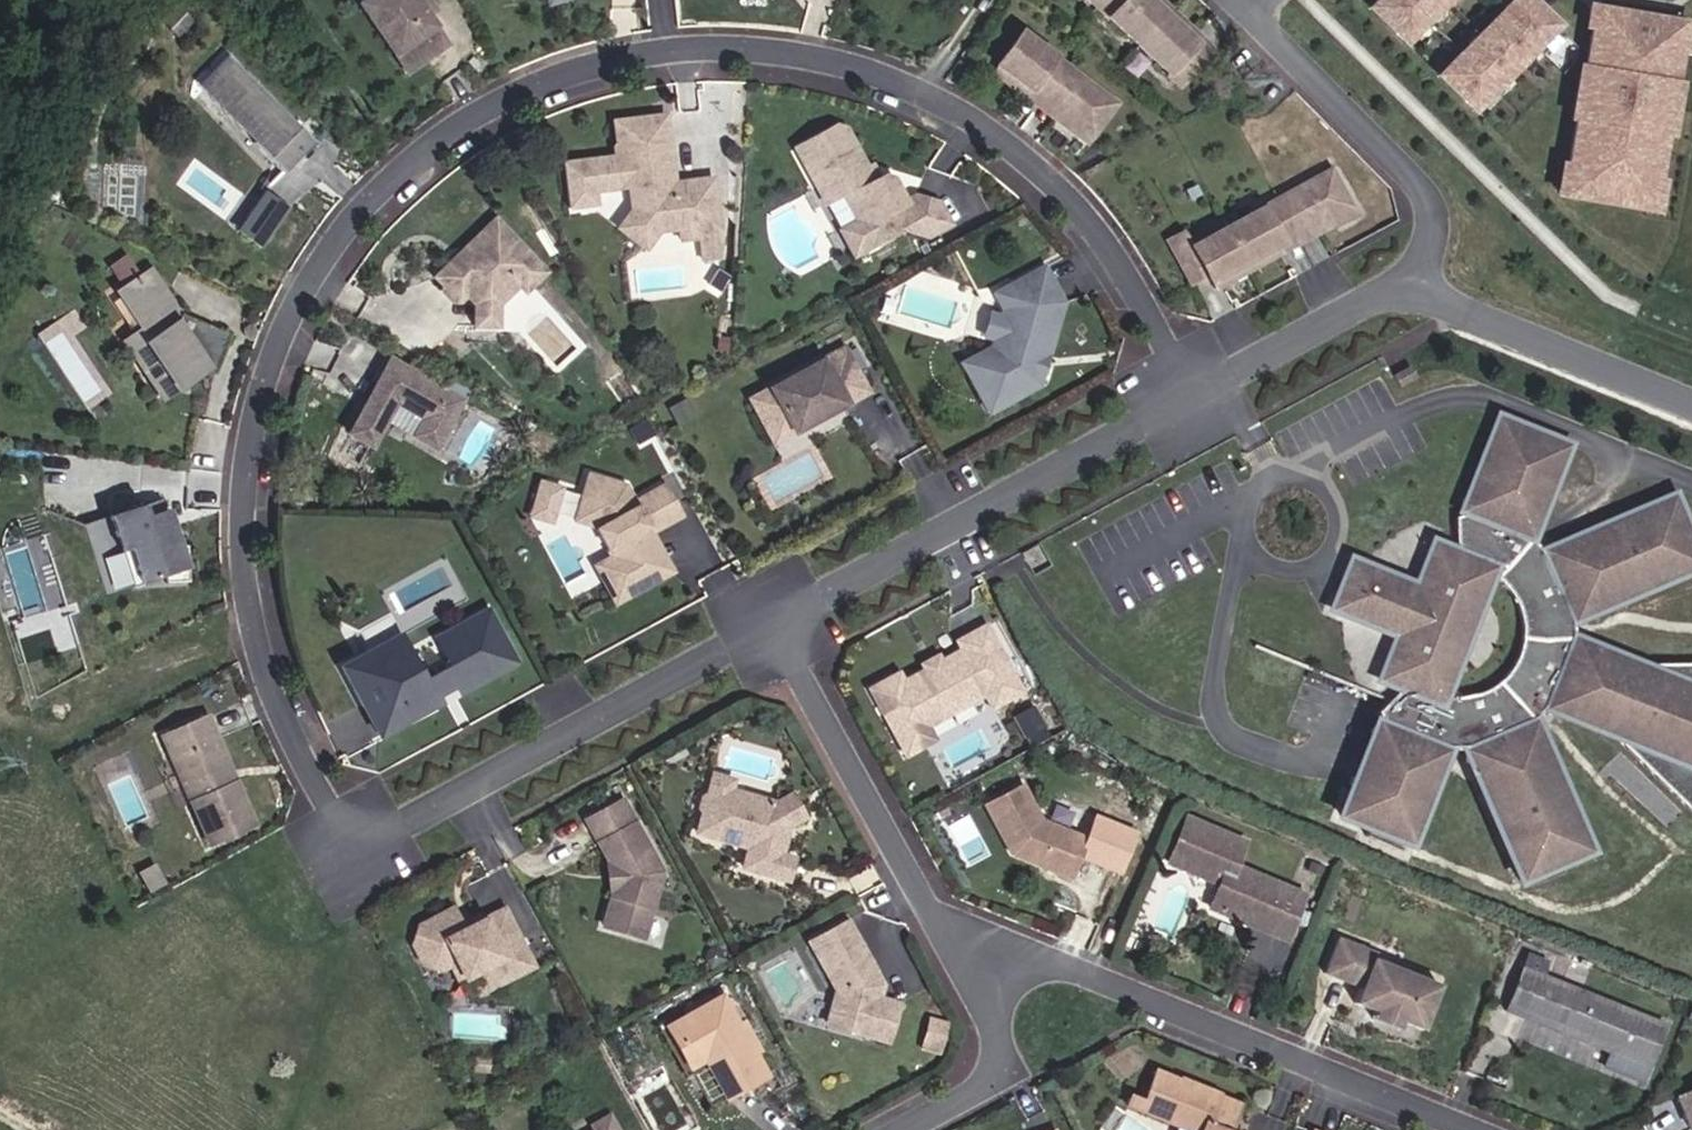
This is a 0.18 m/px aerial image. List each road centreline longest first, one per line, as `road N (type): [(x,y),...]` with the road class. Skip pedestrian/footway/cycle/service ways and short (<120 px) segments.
road 1 (residential): [(666,57),(591,64),(455,132),(355,221),(273,369),(243,516),(264,666),(359,852),(785,624)]
road 2 (residential): [(1199,394),(1100,224),(1014,140),(899,78),(750,48),(666,57)]
road 3 (residential): [(1470,1129),(943,919)]
road 4 (residential): [(785,624),(1199,394)]
road 5 (residential): [(1235,0),(1441,211),(1421,287)]
road 6 (residential): [(785,624),(943,919)]
road 7 (residential): [(1421,287),(1691,400)]
road 8 (residential): [(943,919),(1004,1032),(988,1090),(915,1129)]
road 9 (residential): [(1199,394),(1421,287)]

